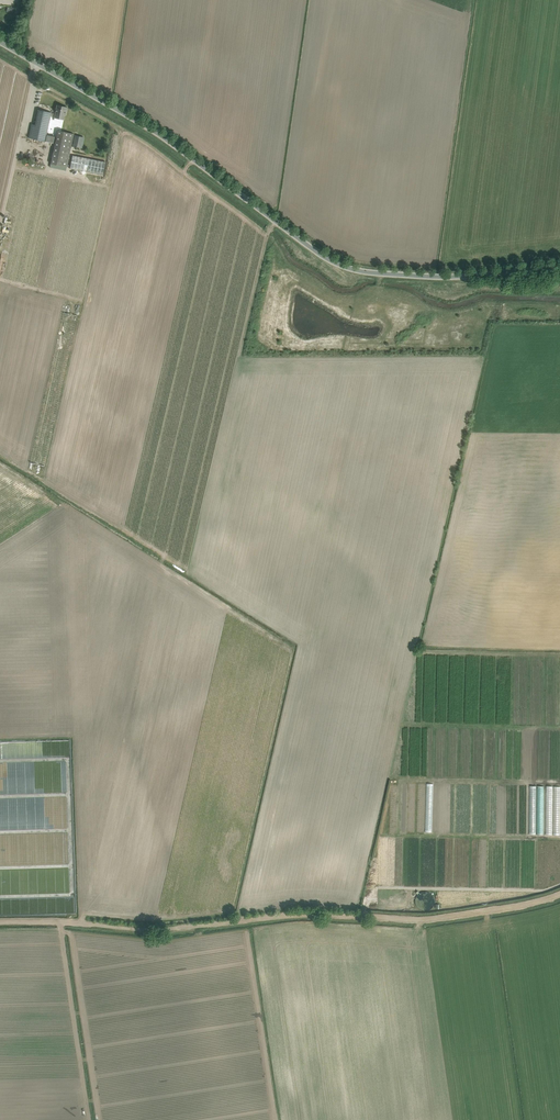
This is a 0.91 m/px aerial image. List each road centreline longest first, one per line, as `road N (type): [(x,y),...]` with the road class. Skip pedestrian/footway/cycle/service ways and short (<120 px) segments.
road 1 (unclassified): [(559,267),(444,277),(344,267),(156,132),(0,42)]
road 2 (track): [(559,894),(427,919),(301,913),(153,929),(0,922)]

